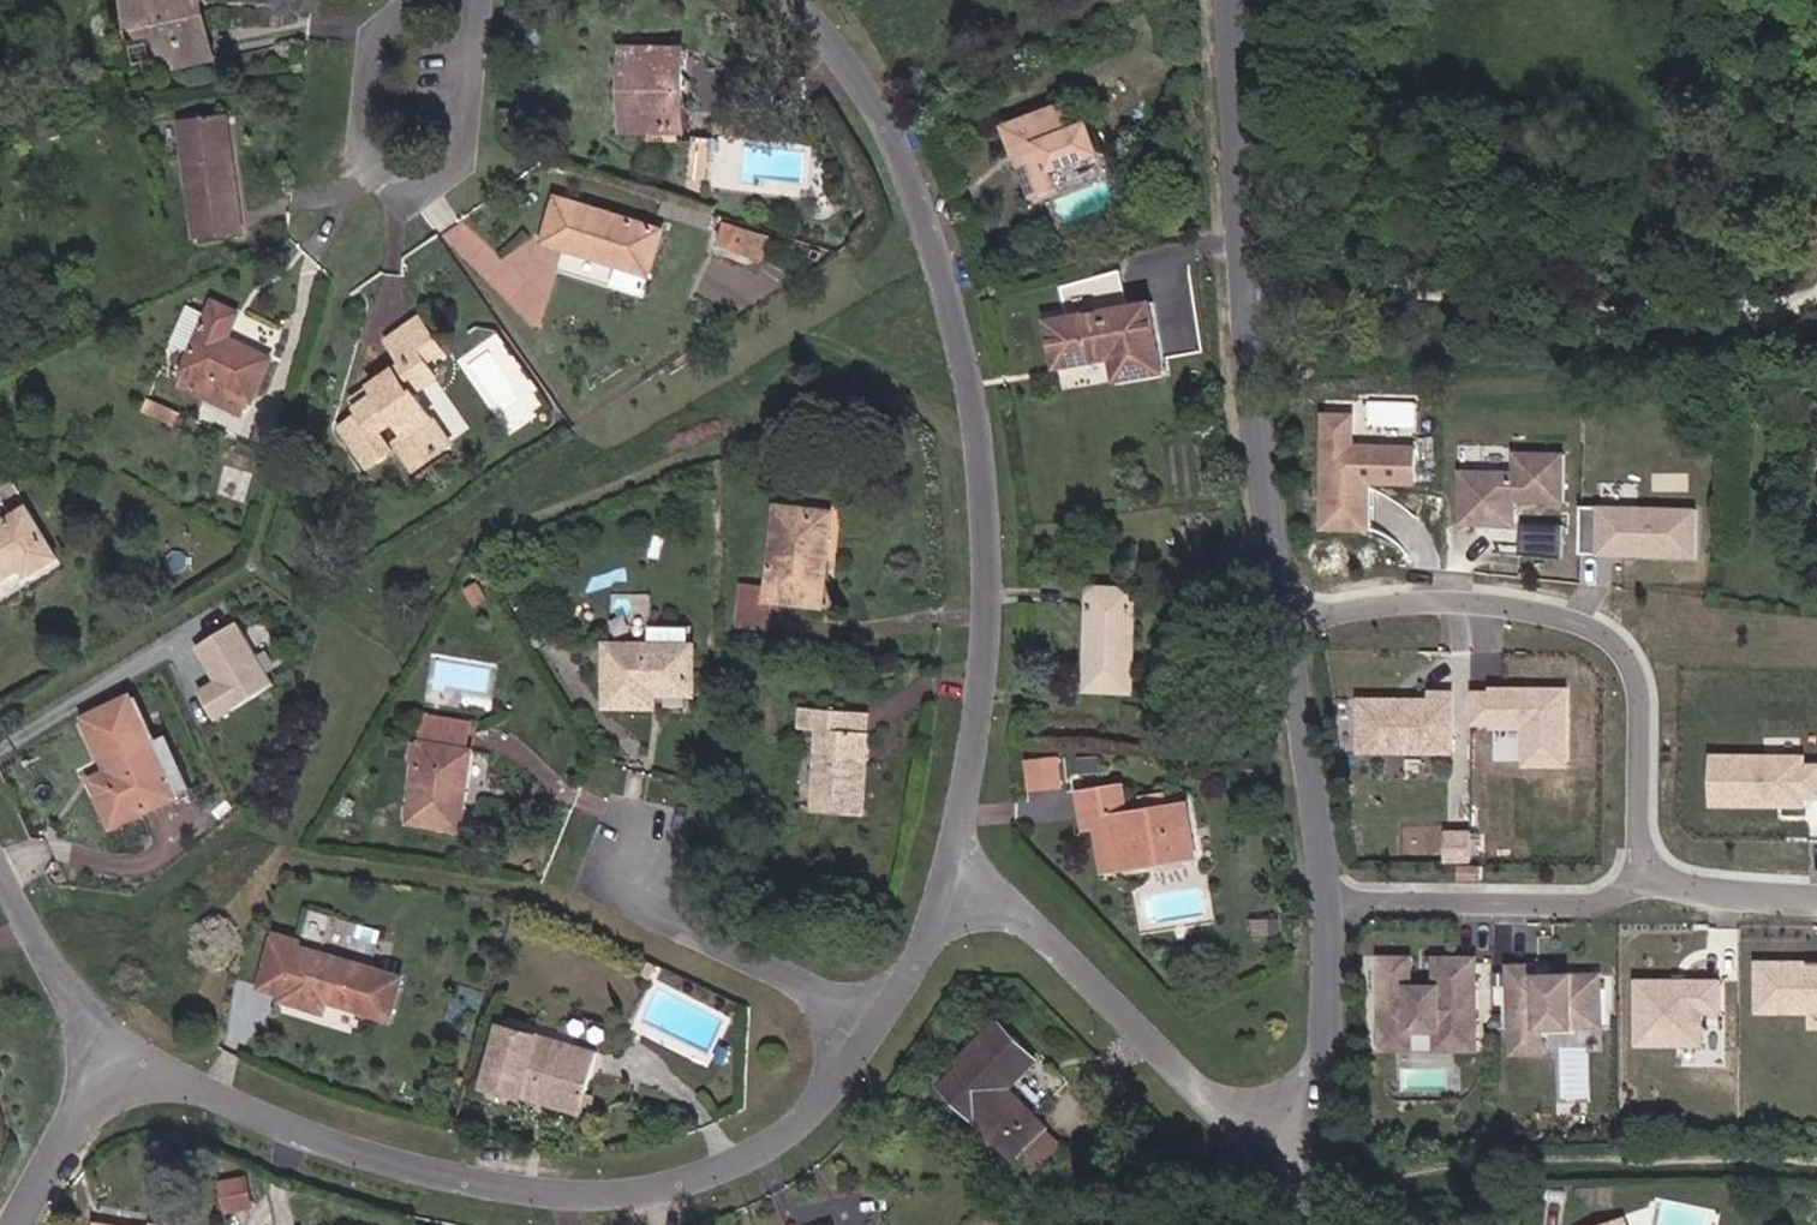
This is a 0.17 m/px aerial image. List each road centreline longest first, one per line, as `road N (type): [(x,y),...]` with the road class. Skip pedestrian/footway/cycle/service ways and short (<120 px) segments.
road 1 (residential): [(945,886),(985,648),(984,490),(974,416),(945,288),(885,126),(792,0)]
road 2 (residential): [(115,1089),(159,1077),(398,1163),(553,1195),(683,1181),(786,1138),(875,1027)]
road 3 (unclassified): [(1232,0),(1240,197),(1268,479),(1293,617)]
road 4 (residential): [(1644,884),(1644,710),(1623,657),(1574,628),(1526,615),(1445,608),(1293,617)]
road 5 (unclassified): [(1323,1147),(1247,1120),(1164,1054),(1053,941),(988,899),(945,886)]
road 6 (residential): [(1326,912),(1587,914),(1620,904),(1644,884)]
road 7 (residential): [(875,1027),(646,903),(631,855)]
road 8 (residential): [(411,0),(370,46),(363,164),(379,183),(422,193),(460,156)]
road 9 (unclassified): [(1293,617),(1310,712),(1326,912)]
road 10 (residential): [(115,1089),(102,1042),(0,863)]
road 11 (unclassified): [(1326,912),(1323,1147)]
road 12 (residential): [(1644,884),(1731,905),(1816,907)]
road 13 (residential): [(27,1224),(87,1115),(115,1089)]
road 14 (residential): [(875,1027),(919,956),(945,886)]
road 15 (residential): [(460,156),(473,0)]

